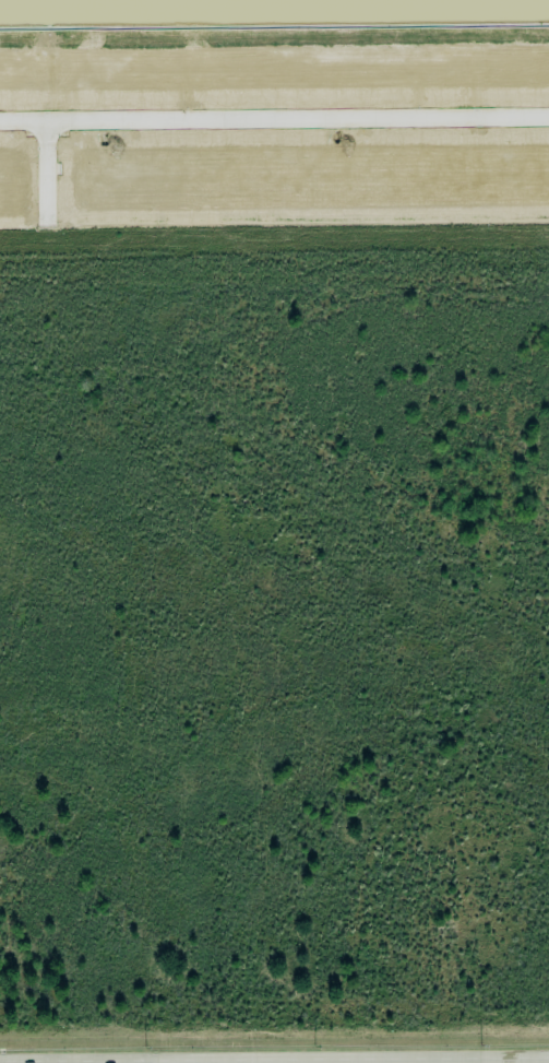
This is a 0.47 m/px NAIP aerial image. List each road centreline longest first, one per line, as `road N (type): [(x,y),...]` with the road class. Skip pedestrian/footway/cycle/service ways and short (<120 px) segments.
road 1 (residential): [(0,117),(548,114)]
road 2 (secondary): [(548,1056),(34,1060)]

